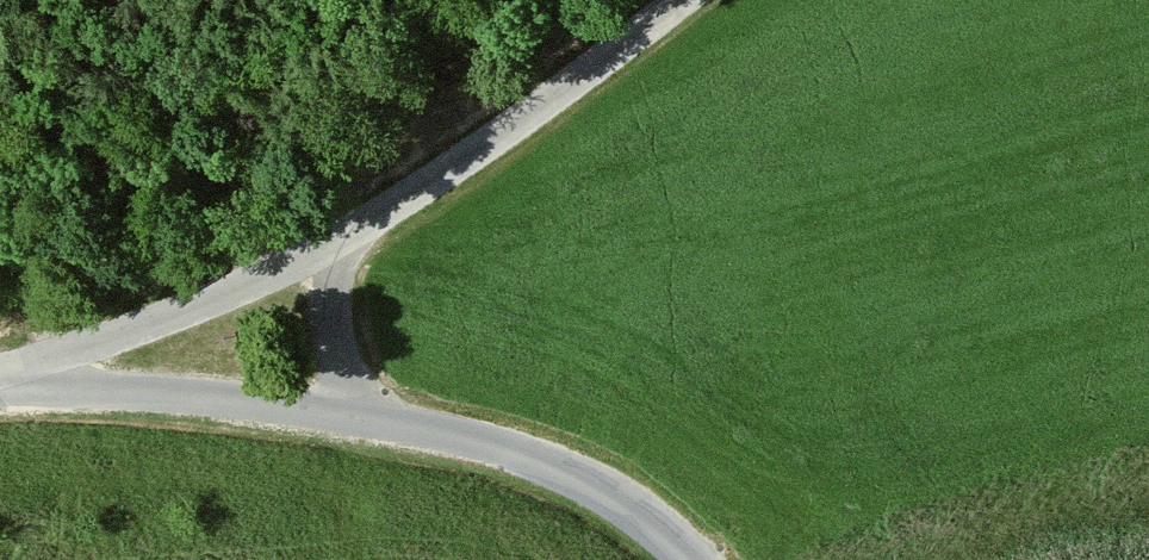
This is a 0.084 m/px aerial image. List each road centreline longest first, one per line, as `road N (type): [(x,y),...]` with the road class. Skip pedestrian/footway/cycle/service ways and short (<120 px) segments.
road 1 (track): [(0,375),(222,297),(350,236),(485,148),(684,0)]
road 2 (unclassified): [(0,382),(214,398),(365,421)]
road 3 (unclassified): [(365,421),(569,471),(630,504),(696,559)]
road 4 (unclassified): [(365,421),(332,343),(331,299),(350,236)]

